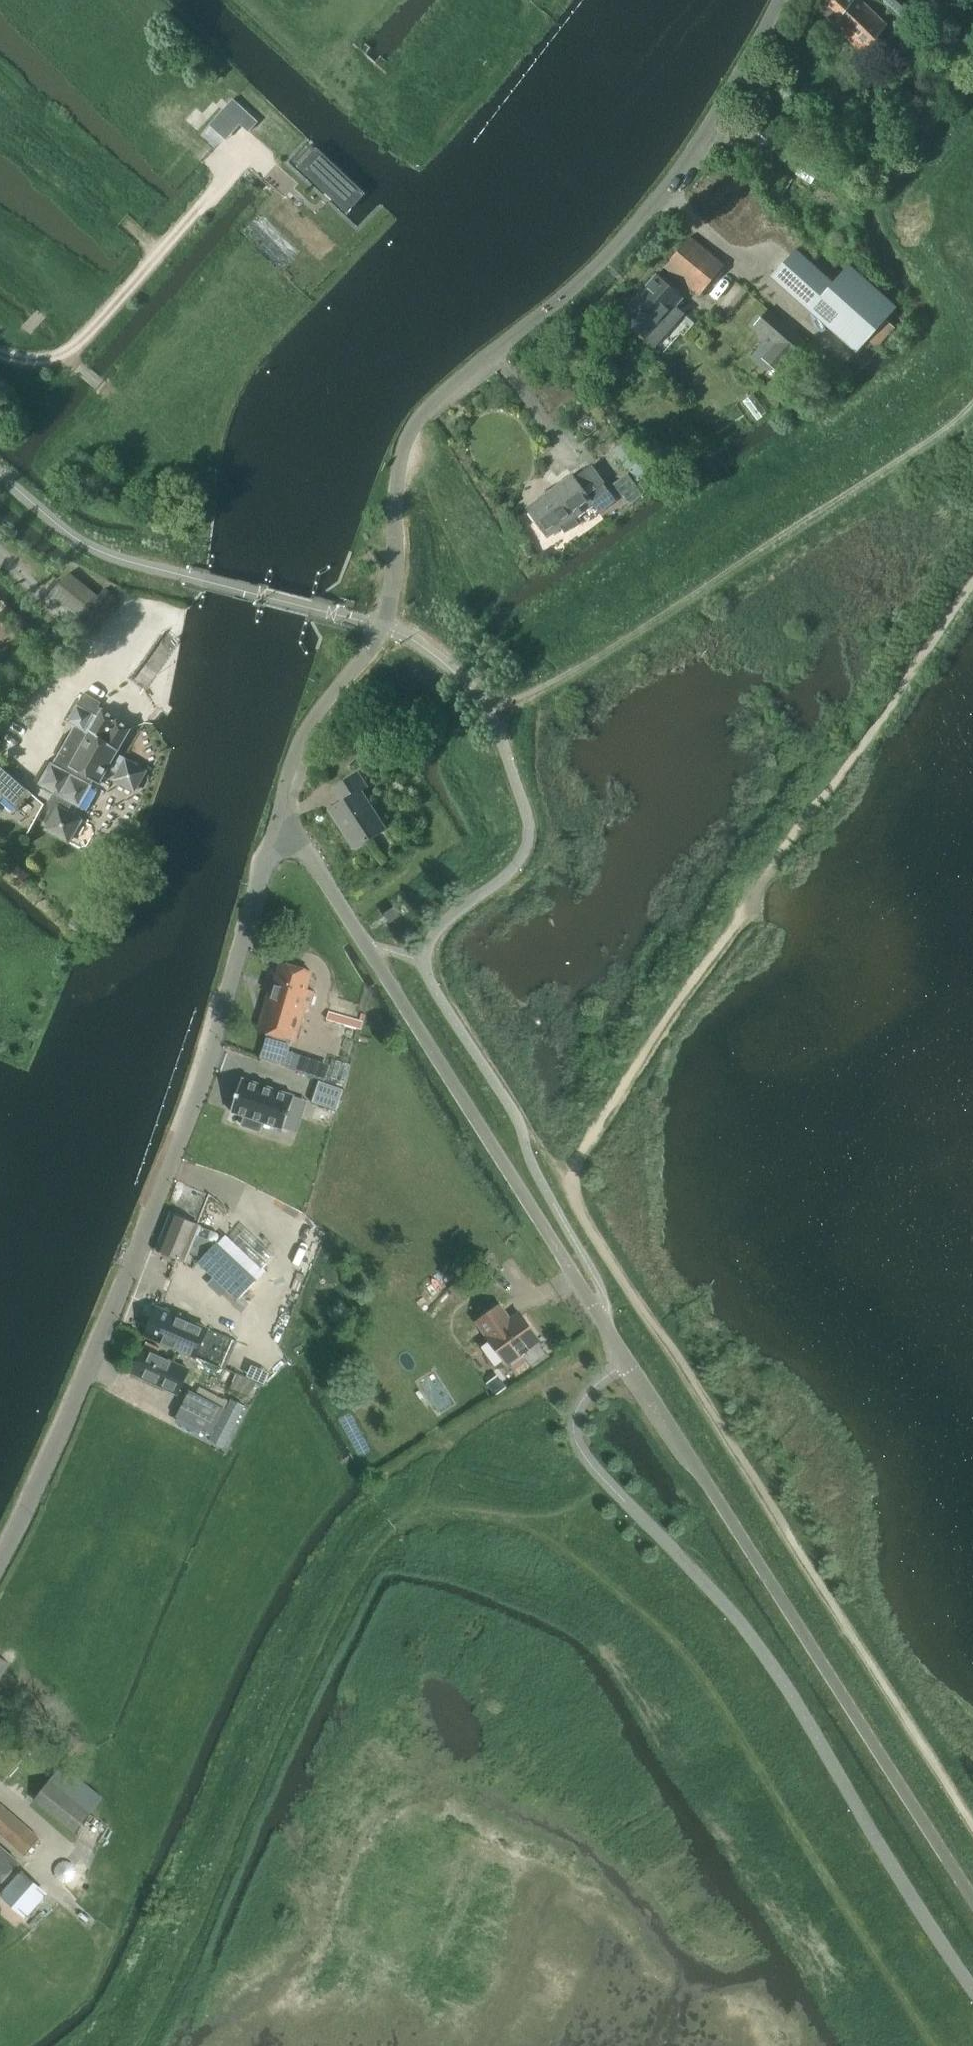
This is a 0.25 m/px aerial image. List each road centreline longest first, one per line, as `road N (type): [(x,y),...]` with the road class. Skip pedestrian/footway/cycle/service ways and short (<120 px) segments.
road 1 (unclassified): [(972,1898),(277,817)]
road 2 (residential): [(277,817),(295,748),(382,626),(394,577),(395,489),(420,415),(571,288),(677,178),(780,0)]
road 3 (residential): [(0,1560),(173,1160),(277,817)]
road 4 (track): [(0,352),(53,359),(83,340),(241,152)]
road 5 (residential): [(95,643),(0,559)]

